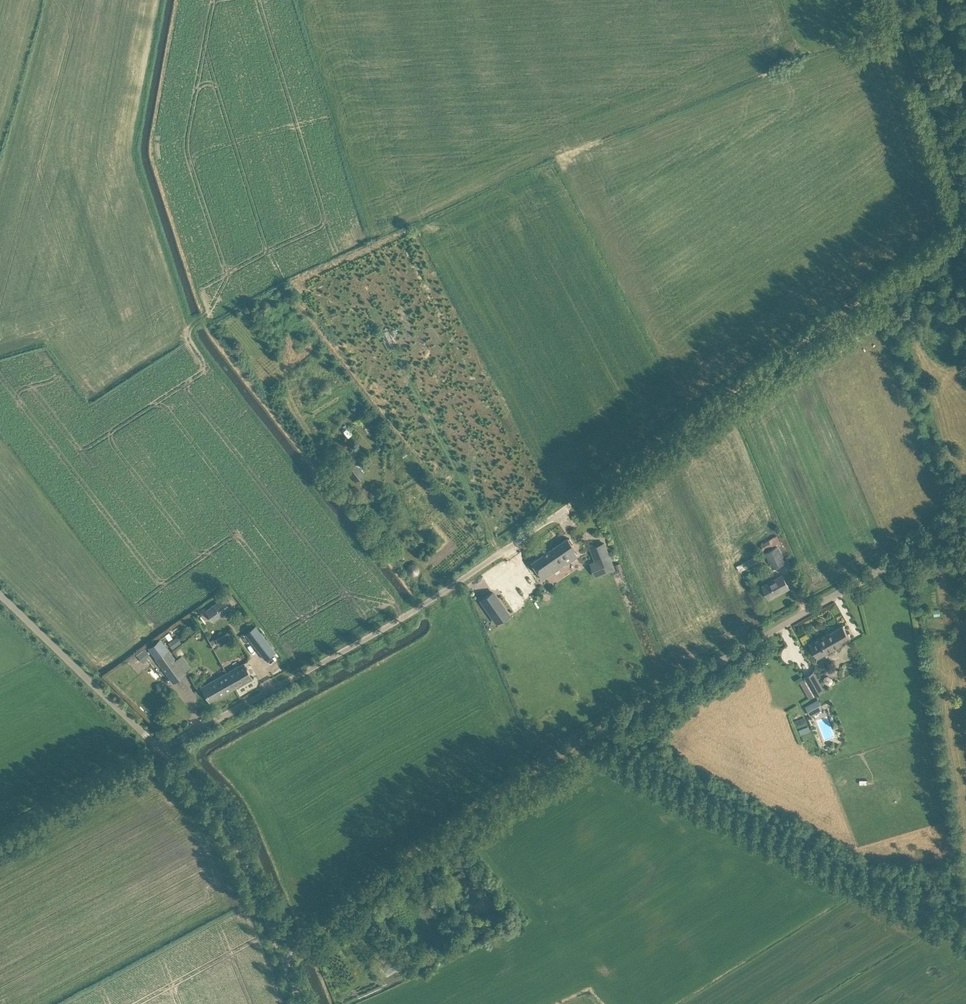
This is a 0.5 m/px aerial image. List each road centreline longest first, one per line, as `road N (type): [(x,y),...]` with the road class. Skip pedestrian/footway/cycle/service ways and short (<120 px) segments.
road 1 (unclassified): [(284,960),(417,845),(497,789),(965,507)]
road 2 (track): [(965,225),(535,537)]
road 3 (unclassified): [(161,749),(535,537)]
road 4 (unclassified): [(284,960),(225,813),(161,749)]
road 5 (unclassified): [(161,749),(0,592)]
road 6 (track): [(898,0),(965,209)]
road 7 (track): [(161,749),(0,836)]

